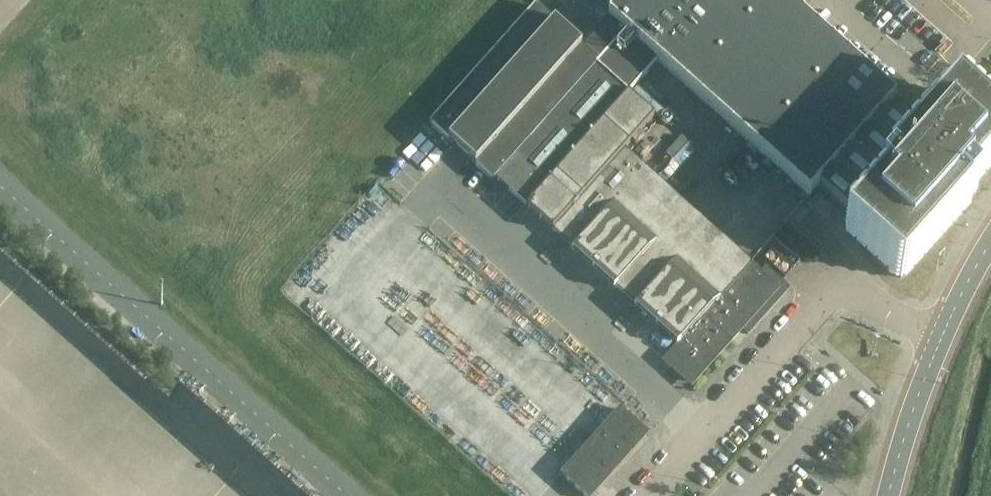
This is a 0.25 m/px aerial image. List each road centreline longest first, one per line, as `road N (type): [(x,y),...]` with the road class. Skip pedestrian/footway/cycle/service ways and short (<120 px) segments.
road 1 (unclassified): [(0,188),(346,495)]
road 2 (unclassified): [(888,495),(940,339),(990,240)]

